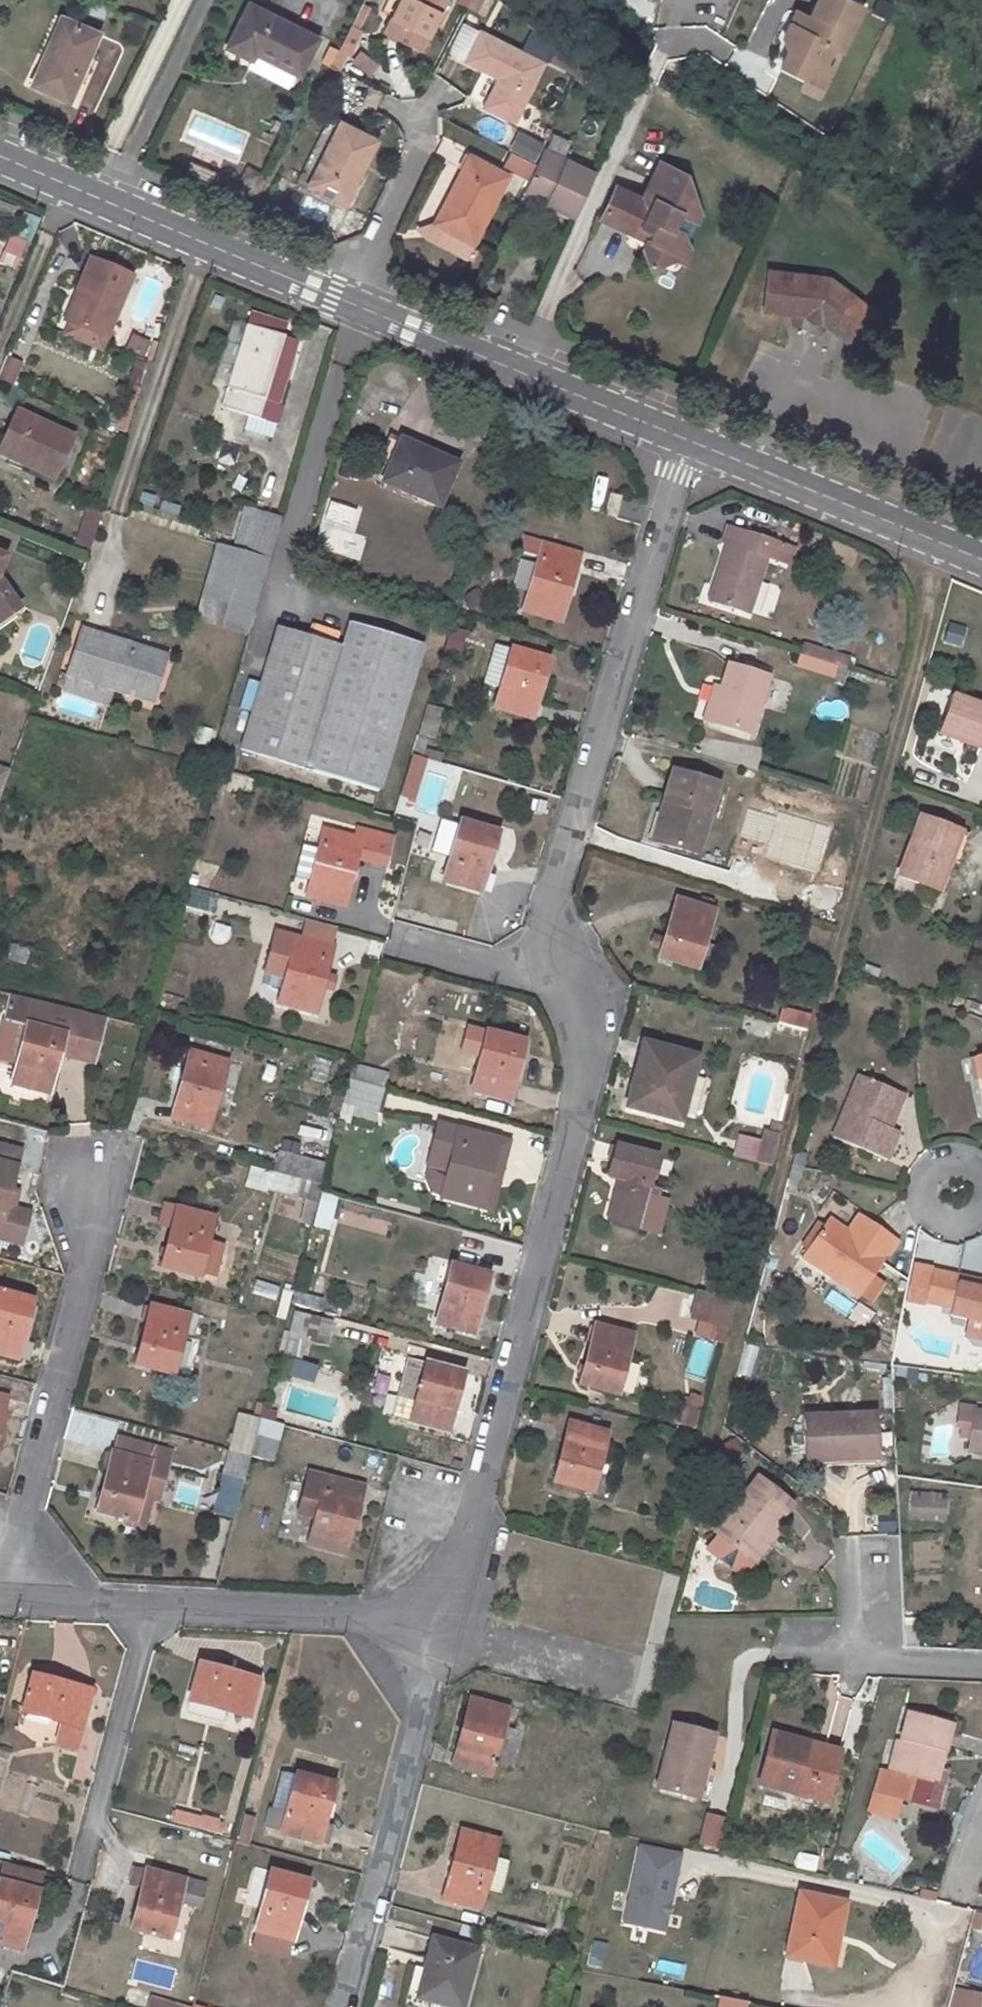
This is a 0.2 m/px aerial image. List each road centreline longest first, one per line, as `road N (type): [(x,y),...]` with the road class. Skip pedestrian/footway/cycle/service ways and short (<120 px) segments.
road 1 (residential): [(560,956),(586,1072),(441,1619)]
road 2 (residential): [(688,441),(548,902),(560,956)]
road 3 (residential): [(6,1591),(113,1144)]
road 4 (residential): [(441,1619),(345,2006)]
road 5 (unclassified): [(350,304),(0,154)]
road 6 (unclassified): [(688,441),(350,304)]
road 7 (unclassified): [(981,559),(688,441)]
road 8 (residential): [(153,1600),(441,1619)]
road 9 (residential): [(82,1867),(153,1600)]
road 10 (residential): [(350,304),(434,101)]
road 11 (residential): [(560,956),(487,968),(394,946)]
road 12 (residential): [(6,1591),(153,1600)]
road 13 (residential): [(981,1209),(951,1223),(926,1204),(929,1174),(945,1161),(966,1161)]
road 14 (residential): [(981,1668),(857,1661)]
road 15 (residential): [(857,1661),(862,1541)]

